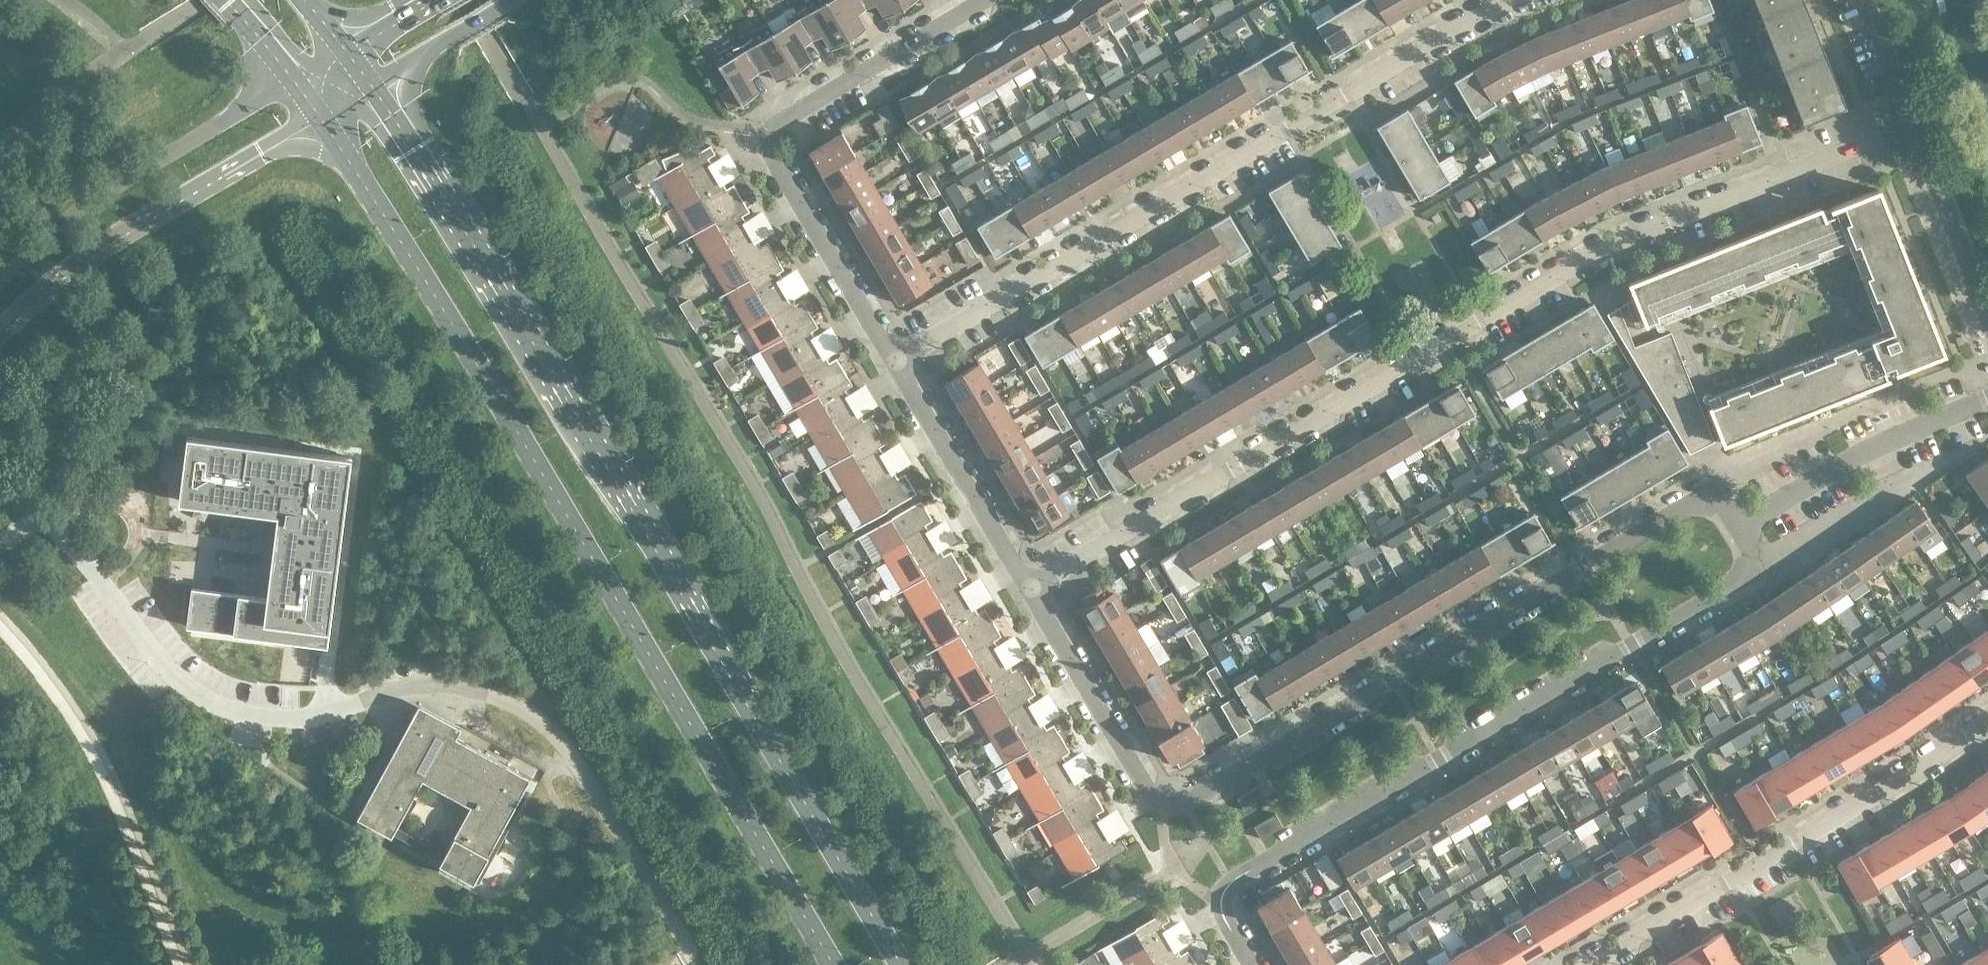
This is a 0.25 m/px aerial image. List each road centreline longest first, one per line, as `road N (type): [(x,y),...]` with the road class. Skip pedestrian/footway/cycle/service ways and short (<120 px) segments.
road 1 (secondary): [(905,964),(377,89)]
road 2 (residential): [(1032,592),(1604,251),(1909,131)]
road 3 (secondary): [(320,120),(449,318),(833,964)]
road 4 (residential): [(0,483),(85,563),(190,698),(227,714),(302,721),(430,692),(481,696),(545,727),(573,757),(689,948)]
road 5 (residential): [(1744,528),(1750,556),(1743,583),(1222,893),(1214,915),(1234,964)]
road 6 (residential): [(899,365),(1517,0)]
road 7 (residential): [(1144,788),(1160,804),(1201,790),(1689,510),(1744,528)]
road 8 (residential): [(899,365),(776,168),(771,138),(988,0)]
road 9 (residential): [(1596,964),(1761,869),(1987,719)]
road 10 (unclassified): [(0,342),(49,290),(320,120)]
road 11 (unclassified): [(293,81),(86,208),(0,282)]
road 12 (residential): [(1744,528),(1871,451),(1987,406)]
road 13 (residential): [(1032,592),(899,365)]
road 14 (residential): [(1144,788),(1032,592)]
road 15 (residential): [(1987,328),(1909,131)]
road 16 (secondary): [(377,89),(512,0)]
road 17 (residential): [(1909,131),(1859,0)]

